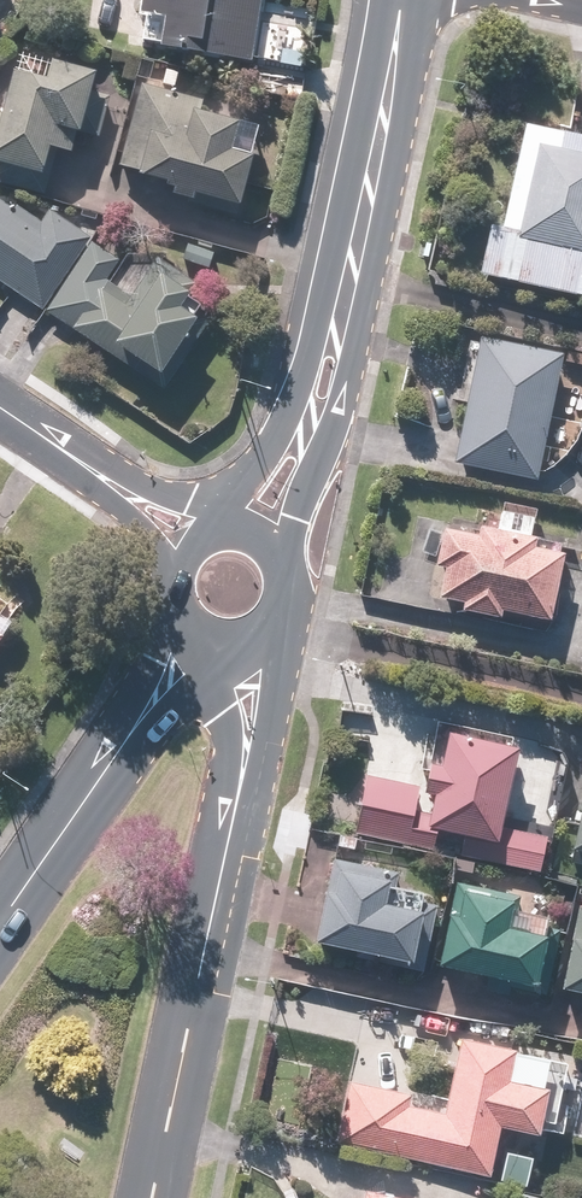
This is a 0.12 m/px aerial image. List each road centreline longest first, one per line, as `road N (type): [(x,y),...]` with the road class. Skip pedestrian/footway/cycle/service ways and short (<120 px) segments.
road 1 (secondary): [(154,1197),(237,819)]
road 2 (primary): [(0,918),(196,627)]
road 3 (primary): [(353,264),(348,362),(295,559)]
road 4 (primary): [(236,519),(353,264)]
road 5 (primary): [(353,264),(396,62),(401,0)]
road 6 (secondary): [(293,608),(237,819)]
road 7 (secondary): [(237,819),(216,639)]
road 8 (residential): [(63,455),(211,525)]
road 9 (residential): [(178,562),(63,455)]

